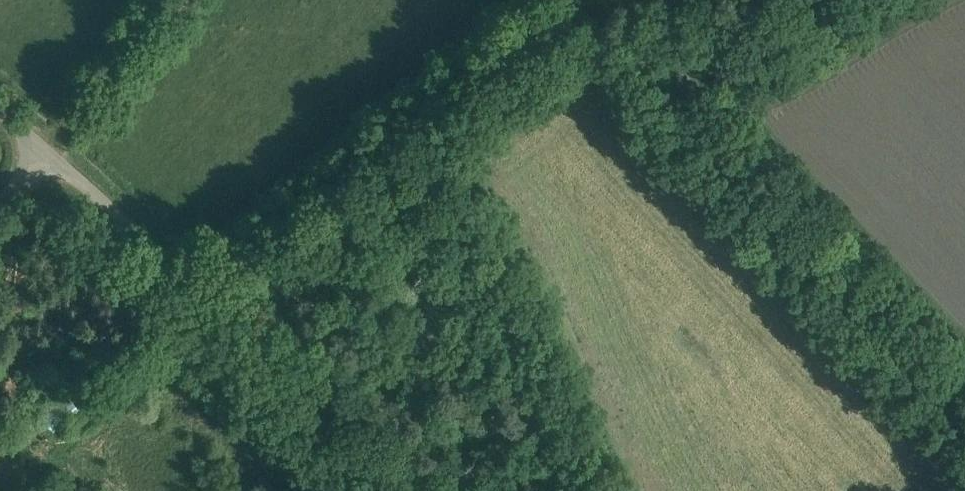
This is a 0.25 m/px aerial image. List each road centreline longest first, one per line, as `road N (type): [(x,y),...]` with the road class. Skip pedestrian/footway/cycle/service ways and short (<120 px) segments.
road 1 (unclassified): [(43,148),(176,270),(207,282),(443,100),(606,0)]
road 2 (unclassified): [(964,411),(729,165),(683,83),(670,0)]

